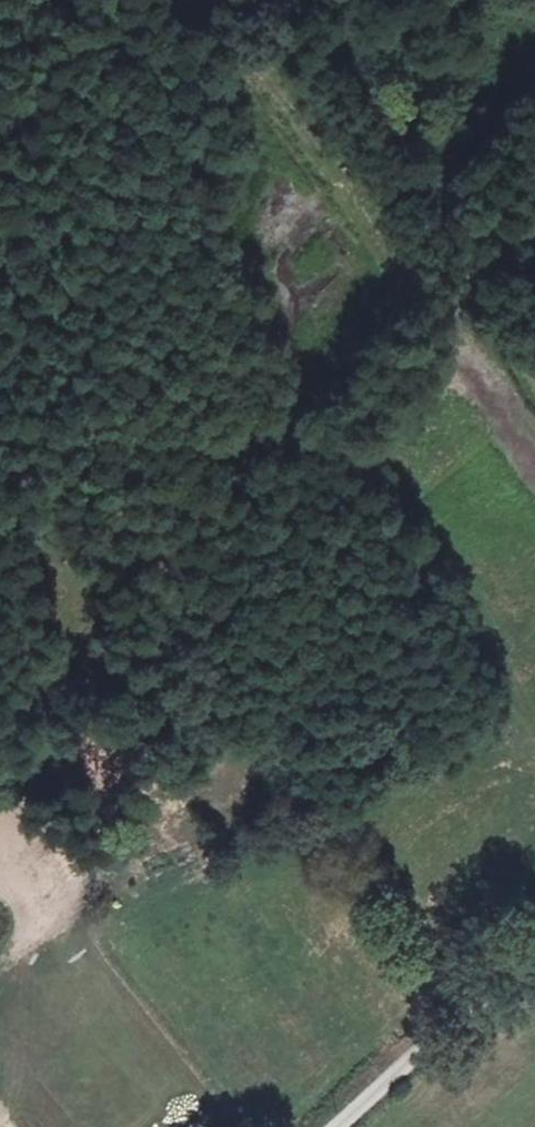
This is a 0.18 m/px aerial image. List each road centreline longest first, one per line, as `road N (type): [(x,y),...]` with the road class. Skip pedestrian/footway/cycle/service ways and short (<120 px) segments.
road 1 (unclassified): [(334,1126),(534,955)]

